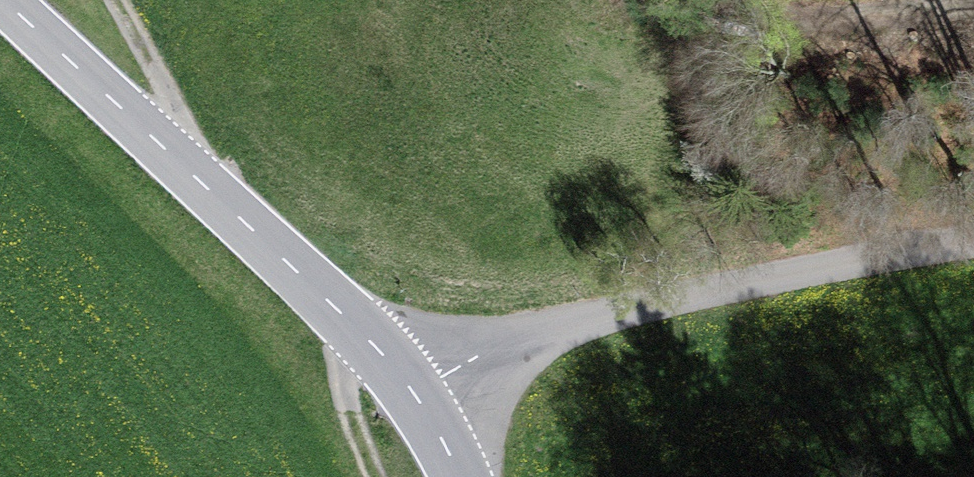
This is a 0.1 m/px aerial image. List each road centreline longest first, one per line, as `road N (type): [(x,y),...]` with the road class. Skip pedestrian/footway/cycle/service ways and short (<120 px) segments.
road 1 (unclassified): [(973,243),(792,272),(551,328),(410,395)]
road 2 (tertiary): [(6,0),(306,283),(410,395)]
road 3 (track): [(973,2),(860,21),(752,26),(683,16),(662,0)]
road 4 (track): [(116,0),(208,189)]

